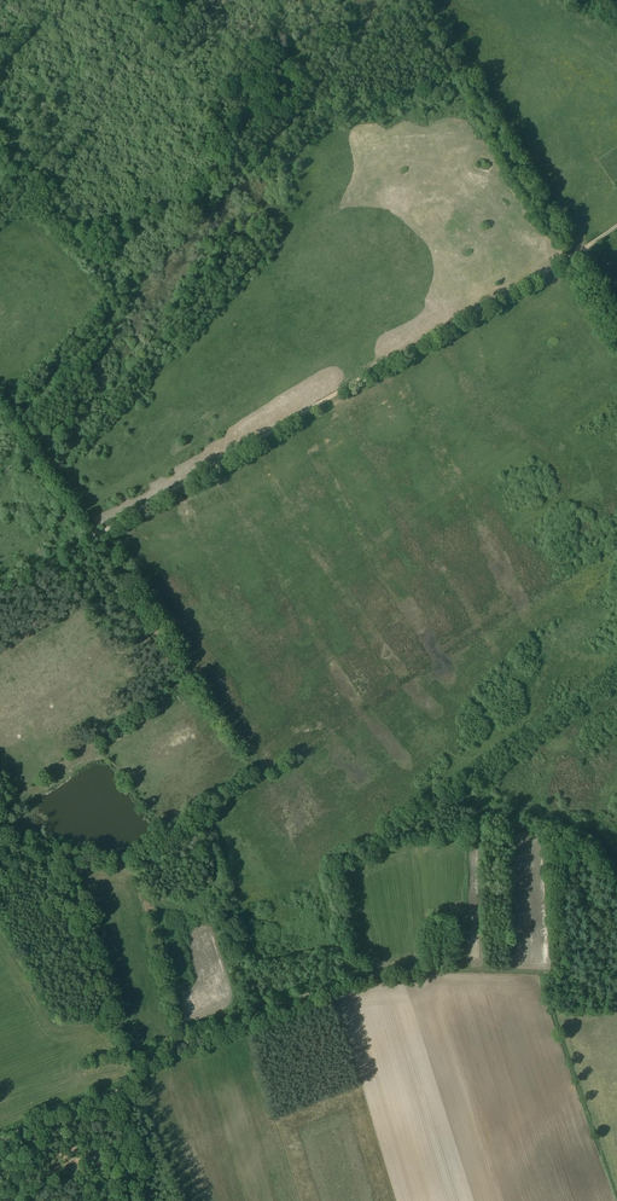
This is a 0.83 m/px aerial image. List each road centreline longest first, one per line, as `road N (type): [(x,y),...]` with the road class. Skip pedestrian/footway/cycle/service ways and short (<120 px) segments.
road 1 (track): [(0,592),(565,260)]
road 2 (track): [(5,1140),(124,1088),(151,1058),(302,997),(375,975),(528,974)]

